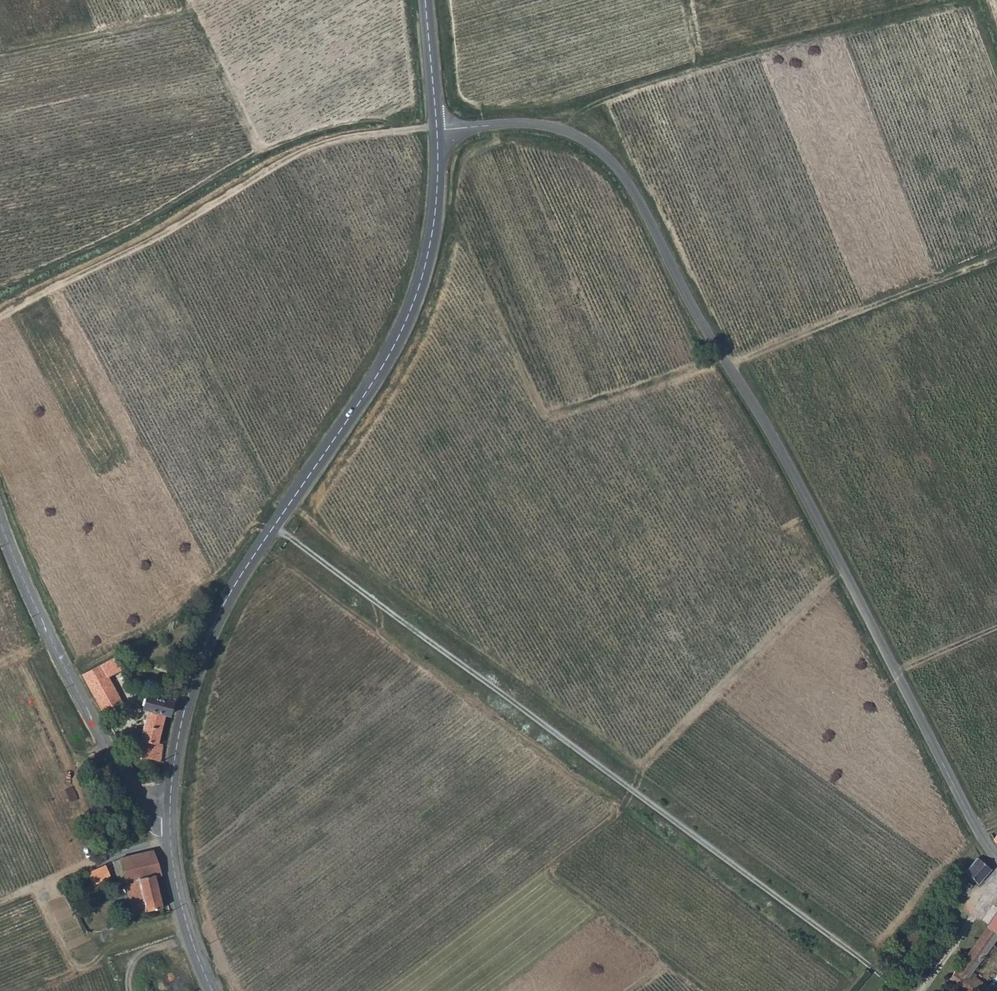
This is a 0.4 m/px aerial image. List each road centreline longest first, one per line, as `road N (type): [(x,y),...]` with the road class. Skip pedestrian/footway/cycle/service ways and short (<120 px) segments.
road 1 (unclassified): [(996,862),(626,183),(561,131),(485,125),(436,133)]
road 2 (track): [(896,990),(274,528)]
road 3 (tertiary): [(170,829),(183,717),(209,638),(375,381),(414,304),(436,218),(436,133)]
road 4 (track): [(0,316),(165,233),(297,153),(343,137),(436,133)]
road 5 (track): [(561,131),(578,110),(646,84),(973,0)]
road 6 (tertiary): [(170,829),(150,814),(118,767),(0,523)]
road 7 (track): [(728,367),(996,258)]
road 8 (track): [(723,359),(547,413),(510,338)]
road 9 (tertiary): [(212,990),(181,904),(170,829)]
road 10 (tertiary): [(436,133),(425,0)]

